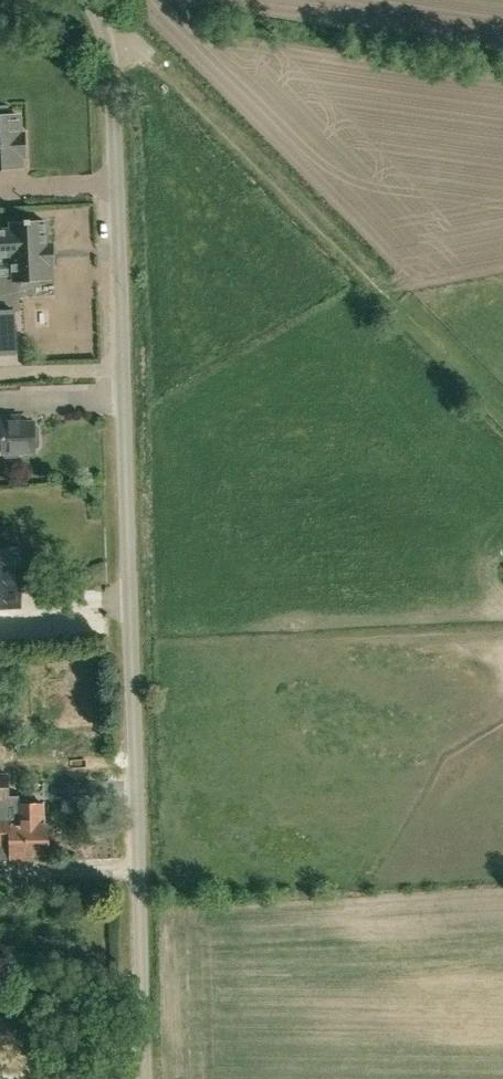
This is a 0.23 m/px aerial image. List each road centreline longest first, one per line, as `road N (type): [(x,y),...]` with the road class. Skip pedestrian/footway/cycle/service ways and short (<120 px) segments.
road 1 (unclassified): [(145,1078),(114,18),(96,0)]
road 2 (track): [(502,411),(114,18)]

